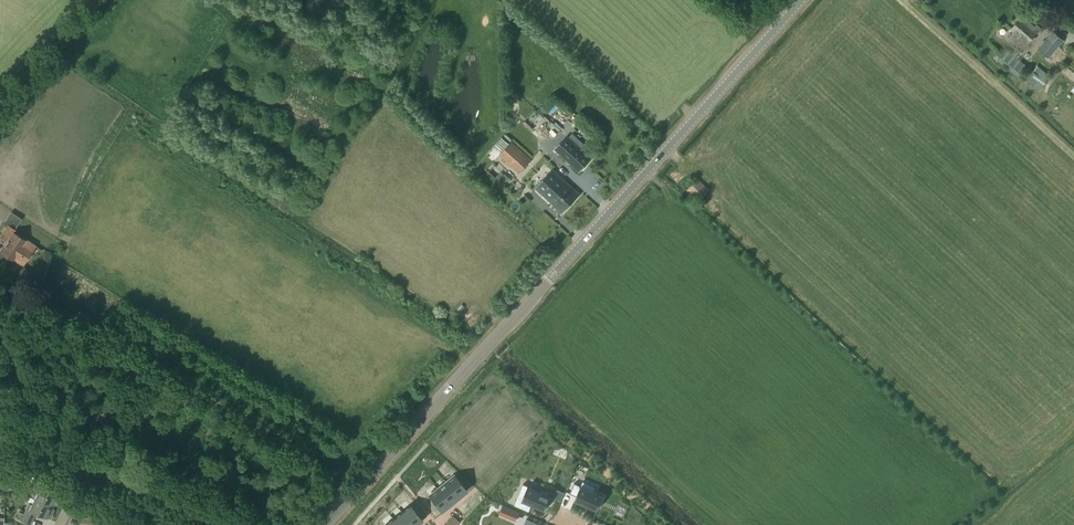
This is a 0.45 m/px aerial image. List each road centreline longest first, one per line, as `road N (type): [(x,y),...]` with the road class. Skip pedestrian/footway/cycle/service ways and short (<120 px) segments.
road 1 (unclassified): [(325,524),(803,0)]
road 2 (unclassified): [(208,524),(0,436)]

